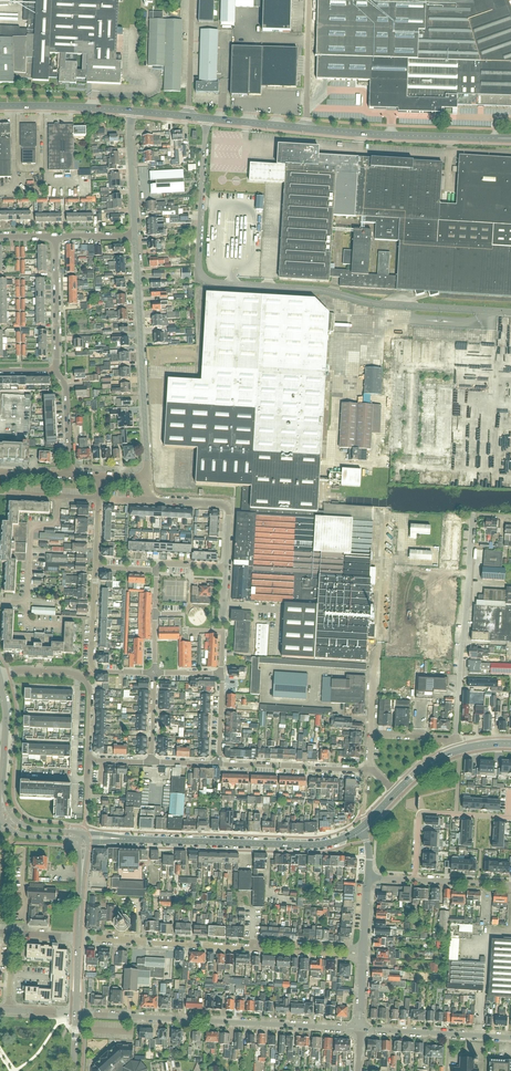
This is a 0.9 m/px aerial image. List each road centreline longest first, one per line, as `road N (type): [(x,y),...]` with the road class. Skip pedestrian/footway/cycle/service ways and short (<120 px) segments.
road 1 (unclassified): [(510,313),(205,282),(197,263),(206,118)]
road 2 (residential): [(360,1029),(76,1014)]
road 3 (tertiary): [(81,835),(306,846),(359,829)]
road 4 (residential): [(454,741),(473,514),(510,517)]
road 5 (residential): [(147,478),(135,236)]
road 6 (tertiary): [(510,138),(305,128)]
road 7 (residential): [(258,948),(78,937)]
road 8 (residential): [(88,760),(91,697),(83,679),(0,672)]
road 9 (residential): [(417,880),(421,812),(510,818)]
road 10 (residential): [(510,1038),(360,1029)]
road 11 (residential): [(366,770),(219,763)]
road 12 (residential): [(226,567),(228,505),(146,502)]
road 13 (residential): [(28,603),(31,525),(57,526),(58,496)]
road 14 (residential): [(54,371),(55,237)]
road 15 (tertiary): [(132,111),(0,107)]
road 16 (unclassified): [(305,128),(308,0)]
road 17 (residential): [(135,236),(132,111)]

